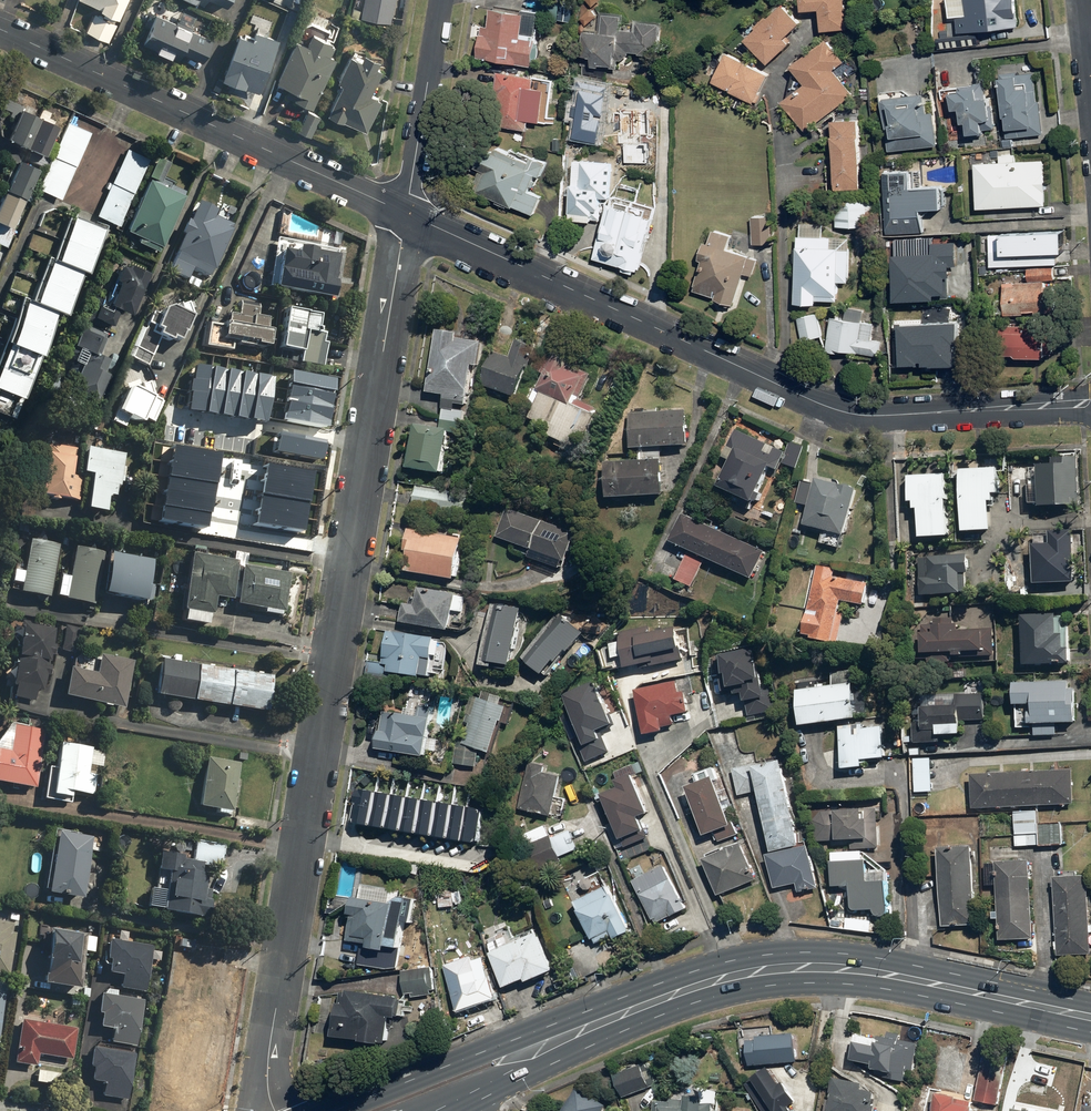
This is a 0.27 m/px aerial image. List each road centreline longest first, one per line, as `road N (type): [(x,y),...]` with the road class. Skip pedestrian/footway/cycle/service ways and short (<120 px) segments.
road 1 (residential): [(274,1110),(269,1049),(405,212)]
road 2 (residential): [(1090,403),(852,414),(405,212)]
road 3 (residential): [(405,212),(0,27)]
road 4 (primary): [(1090,1018),(843,967),(763,969),(704,983)]
road 5 (primary): [(333,1110),(538,1031),(704,983)]
road 6 (primary): [(704,983),(437,1110)]
road 7 (residential): [(405,212),(441,0)]

